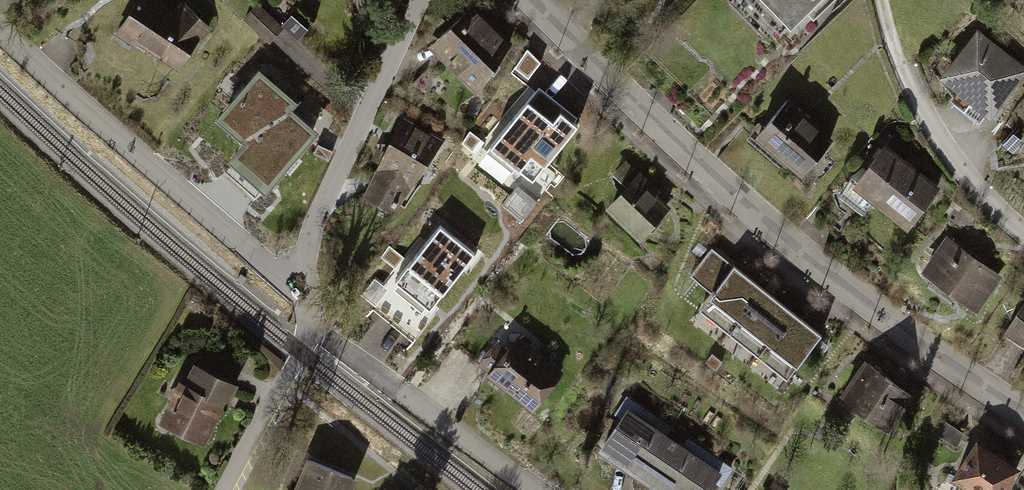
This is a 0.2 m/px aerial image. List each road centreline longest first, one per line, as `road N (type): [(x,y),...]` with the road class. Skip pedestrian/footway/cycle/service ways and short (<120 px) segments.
road 1 (residential): [(533,0),(745,208),(1023,414)]
road 2 (residential): [(0,27),(115,138),(304,294)]
road 3 (residential): [(304,294),(328,195),(422,0)]
road 4 (residential): [(226,489),(301,352),(307,319)]
road 5 (residential): [(390,384),(533,489)]

